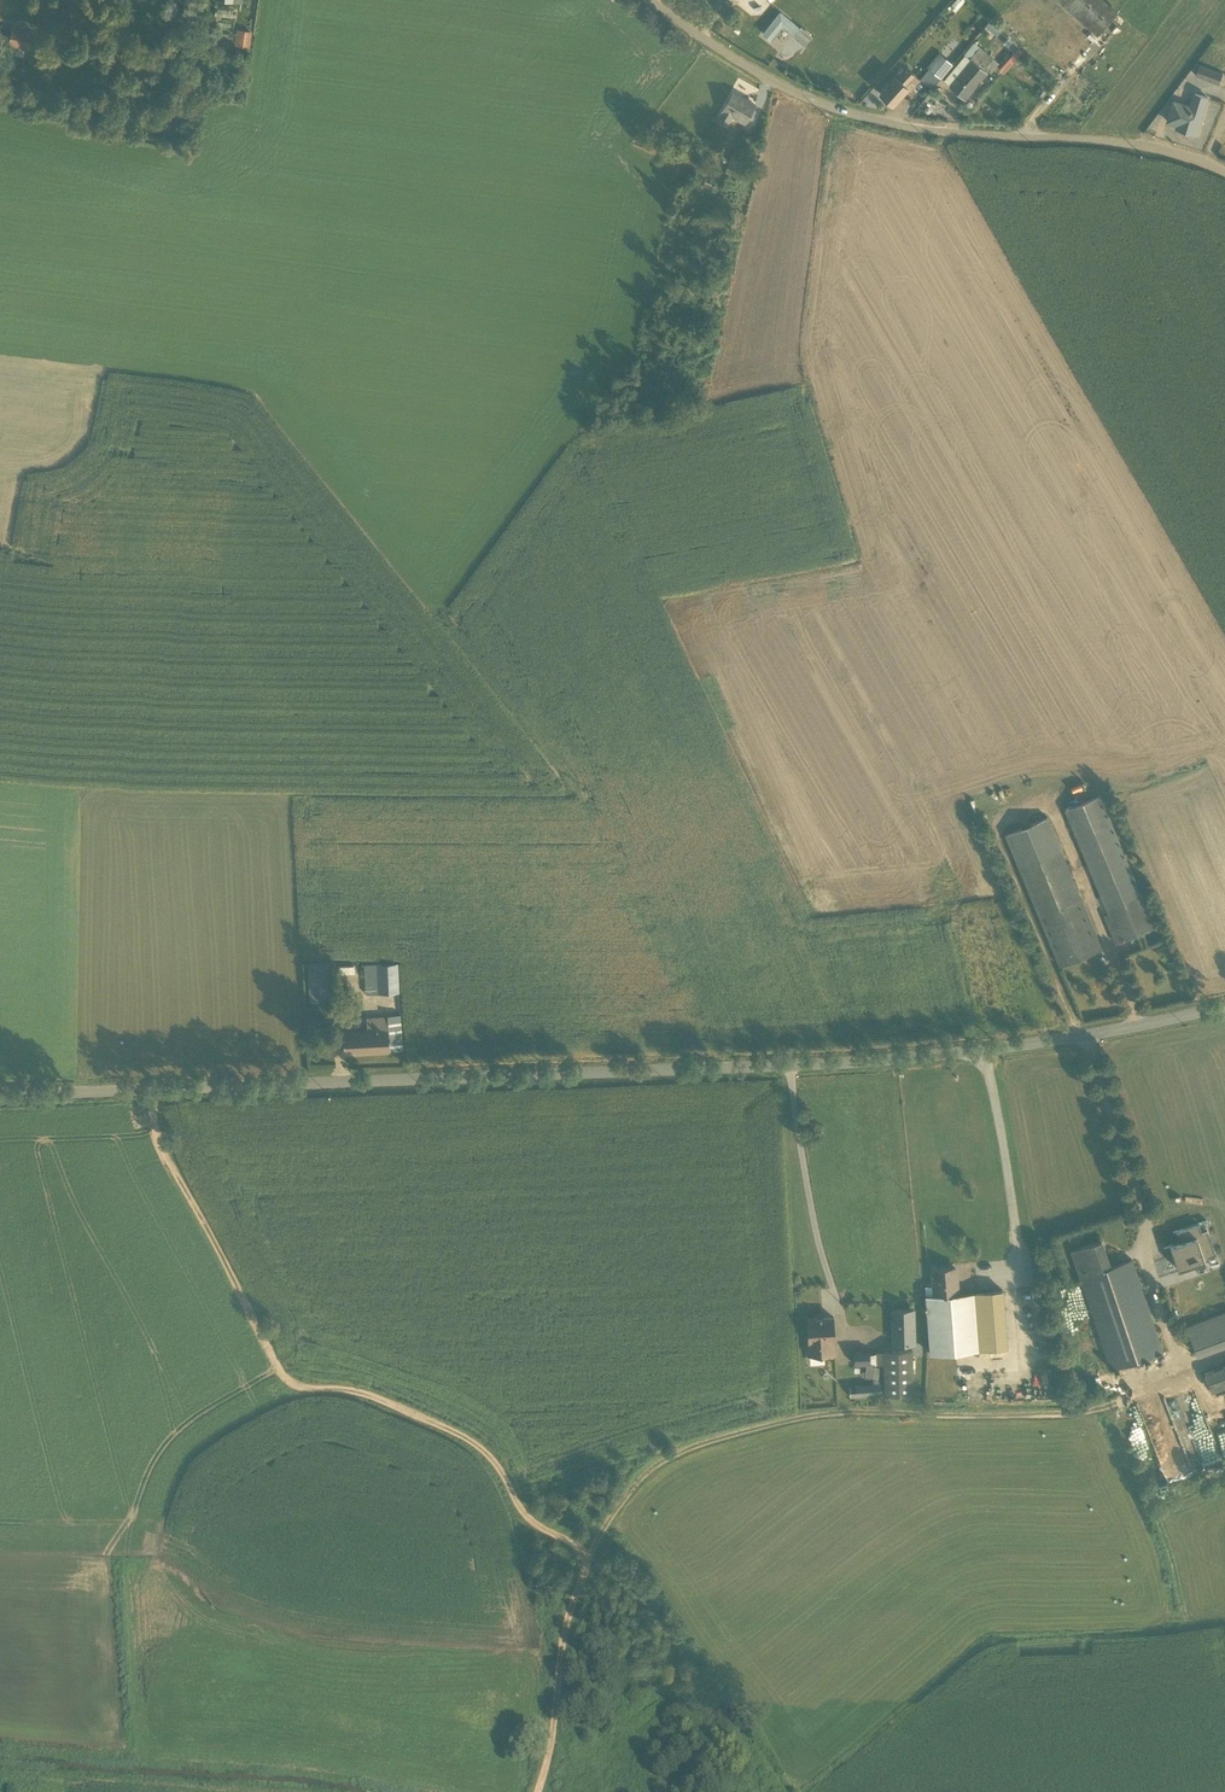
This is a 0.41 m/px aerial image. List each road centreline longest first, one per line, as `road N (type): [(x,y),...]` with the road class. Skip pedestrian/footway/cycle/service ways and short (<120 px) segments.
road 1 (unclassified): [(1224,1003),(986,1050),(910,1055),(0,1093)]
road 2 (track): [(1084,1033),(1146,1210),(1148,1263),(1181,1364),(1178,1382),(1063,1415),(837,1412),(781,1422),(671,1458),(641,1478),(589,1557)]
road 3 (track): [(152,1086),(159,1137),(286,1379),(359,1393),(480,1450),(522,1513),(589,1557)]
road 4 (unclassified): [(652,0),(760,73),(896,125),(1119,141),(1224,169)]
road 5 (track): [(589,1557),(563,1648),(538,1791)]

